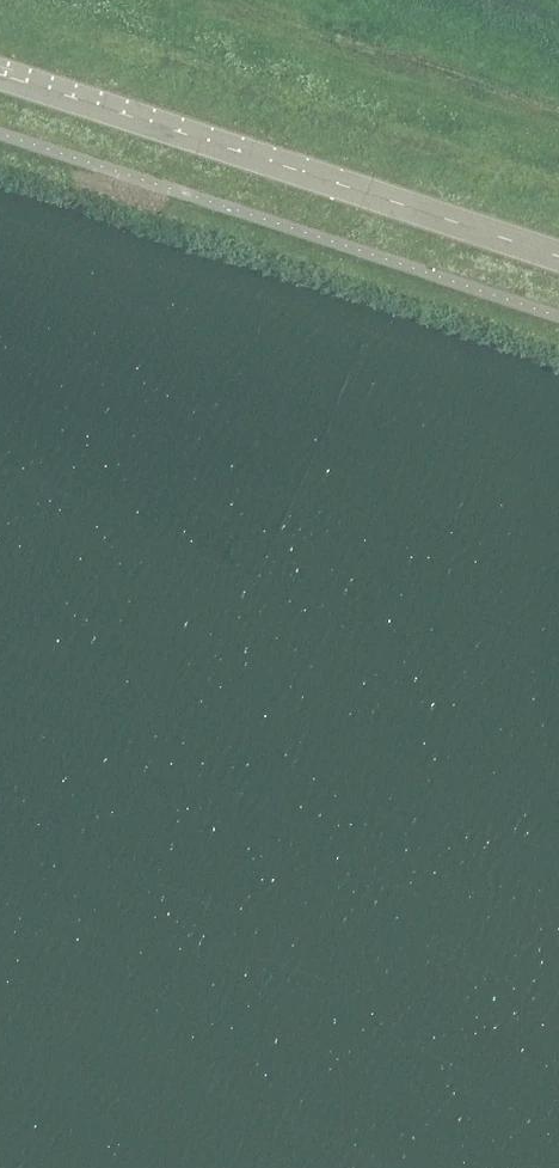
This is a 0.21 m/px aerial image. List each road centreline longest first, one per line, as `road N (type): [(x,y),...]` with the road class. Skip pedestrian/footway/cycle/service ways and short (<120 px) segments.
road 1 (tertiary): [(558,259),(0,79)]

